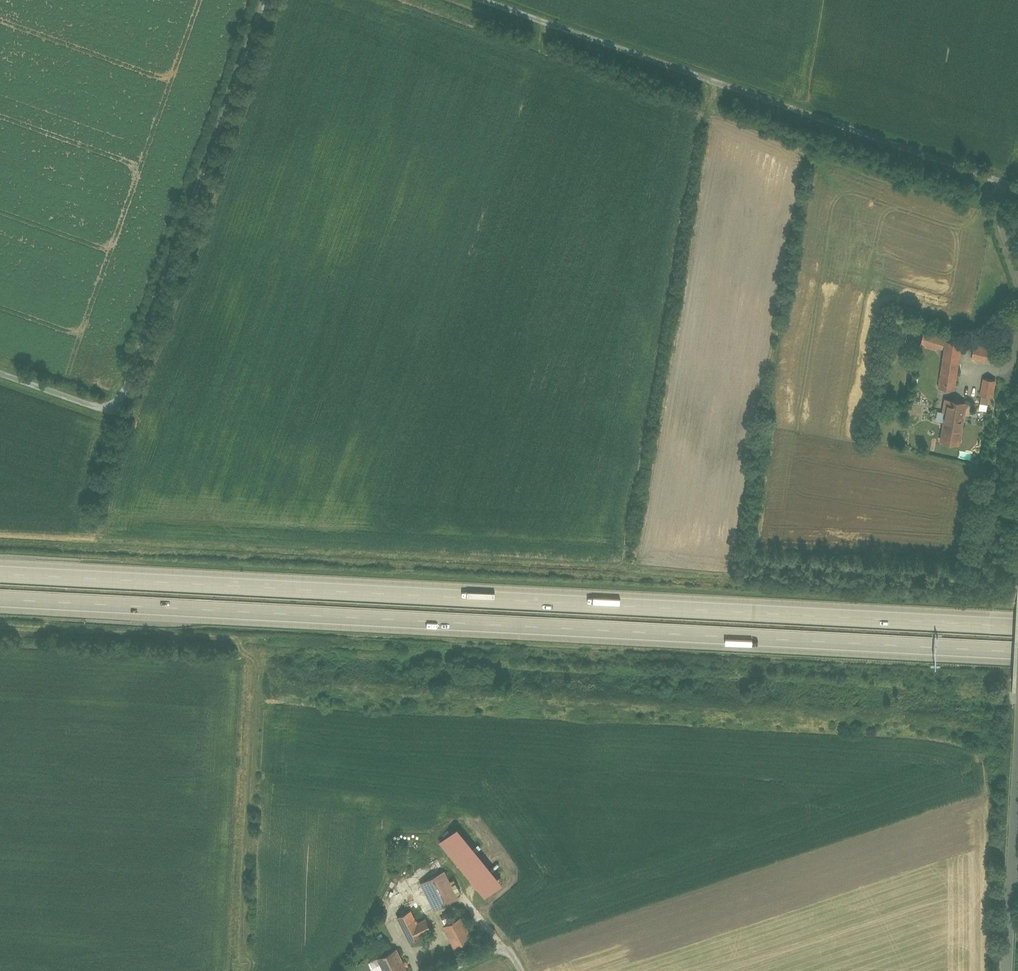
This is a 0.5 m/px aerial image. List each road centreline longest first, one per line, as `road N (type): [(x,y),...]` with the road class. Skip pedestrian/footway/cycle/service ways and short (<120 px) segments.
road 1 (motorway): [(0,601),(1017,655)]
road 2 (motorway): [(1017,626),(0,572)]
road 3 (residential): [(494,0),(1017,179)]
road 4 (residential): [(0,374),(97,408),(114,405),(260,0)]
road 5 (residential): [(1017,801),(1009,970)]

